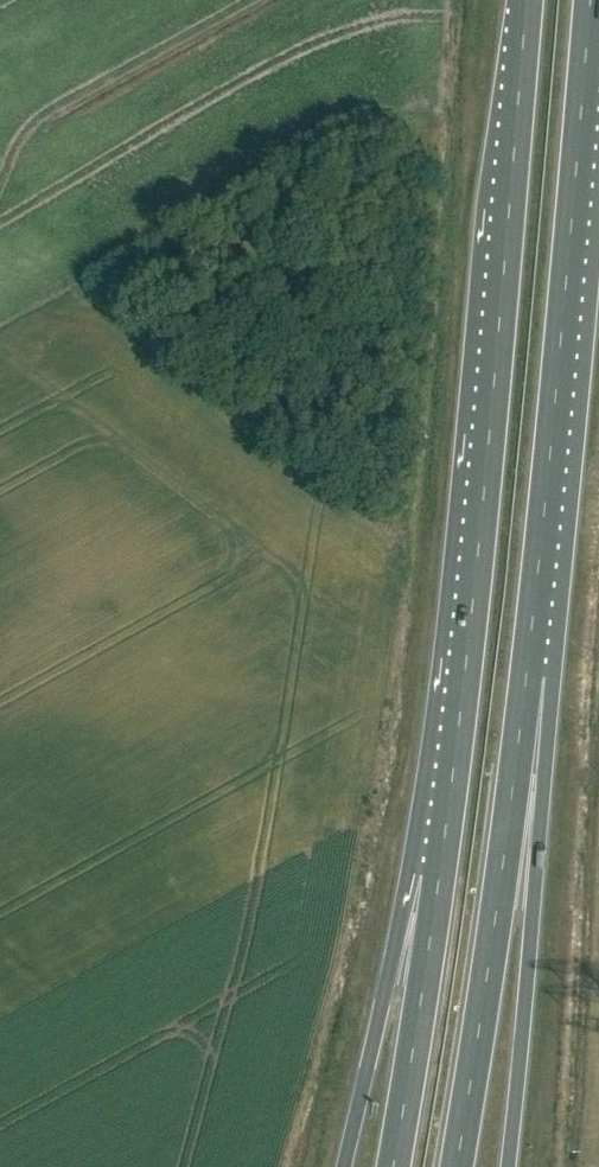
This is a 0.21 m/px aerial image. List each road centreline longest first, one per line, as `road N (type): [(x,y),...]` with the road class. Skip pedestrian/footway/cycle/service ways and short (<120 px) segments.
road 1 (trunk): [(527,0),(439,876)]
road 2 (trunk): [(526,678),(590,0)]
road 3 (trunk): [(457,1166),(526,678)]
road 4 (trunk): [(506,1166),(533,912),(526,678)]
road 5 (trunk): [(439,876),(387,983),(344,1166)]
road 6 (trunk): [(439,876),(393,1166)]

